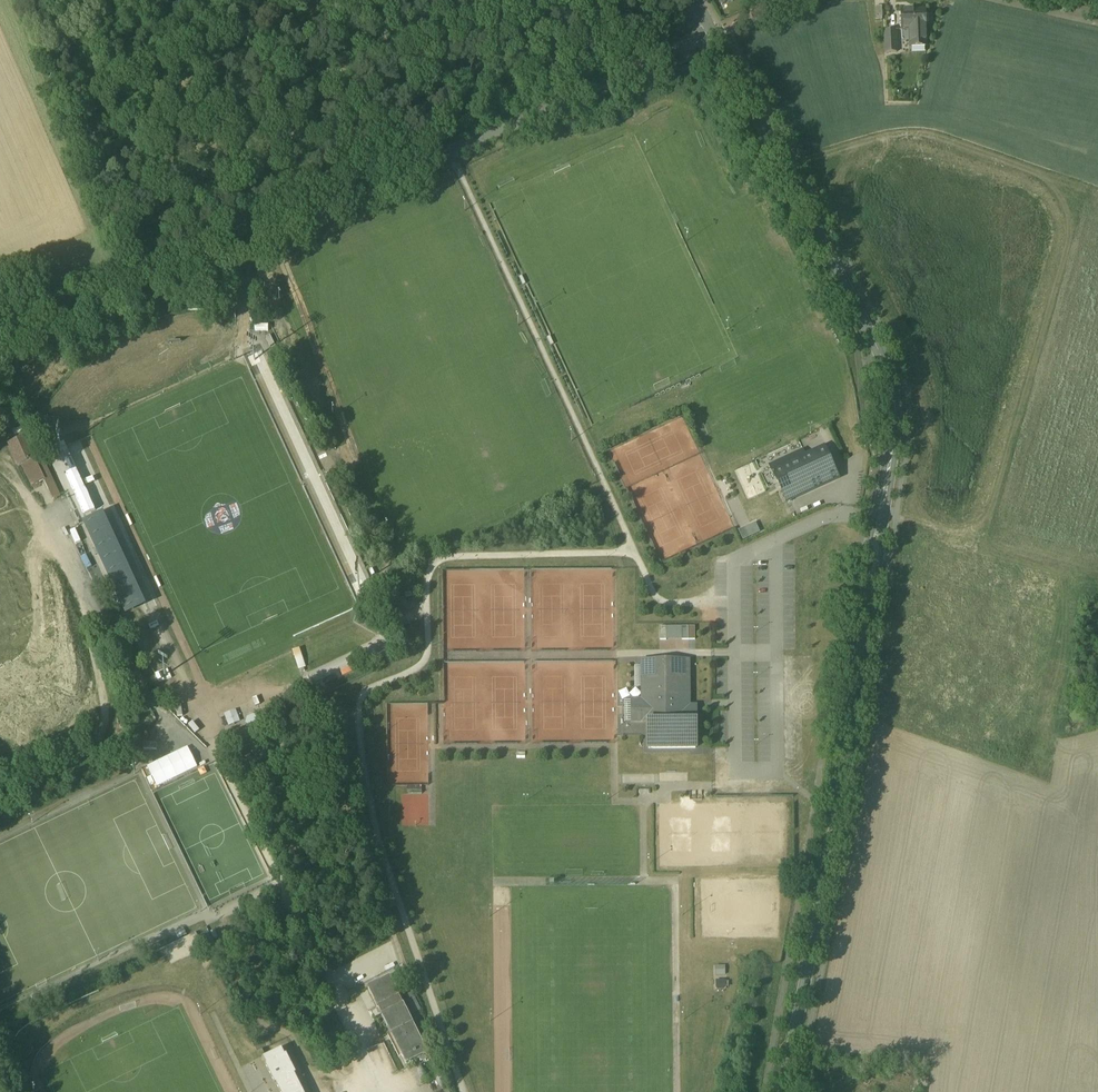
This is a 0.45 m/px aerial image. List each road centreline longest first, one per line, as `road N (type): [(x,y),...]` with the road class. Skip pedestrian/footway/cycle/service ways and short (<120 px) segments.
road 1 (unclassified): [(0,366),(712,35)]
road 2 (tertiary): [(784,1091),(865,641)]
road 3 (tertiary): [(897,414),(878,347),(712,35)]
road 4 (tertiary): [(897,414),(871,554),(865,641)]
road 5 (tertiary): [(865,641),(897,414)]

